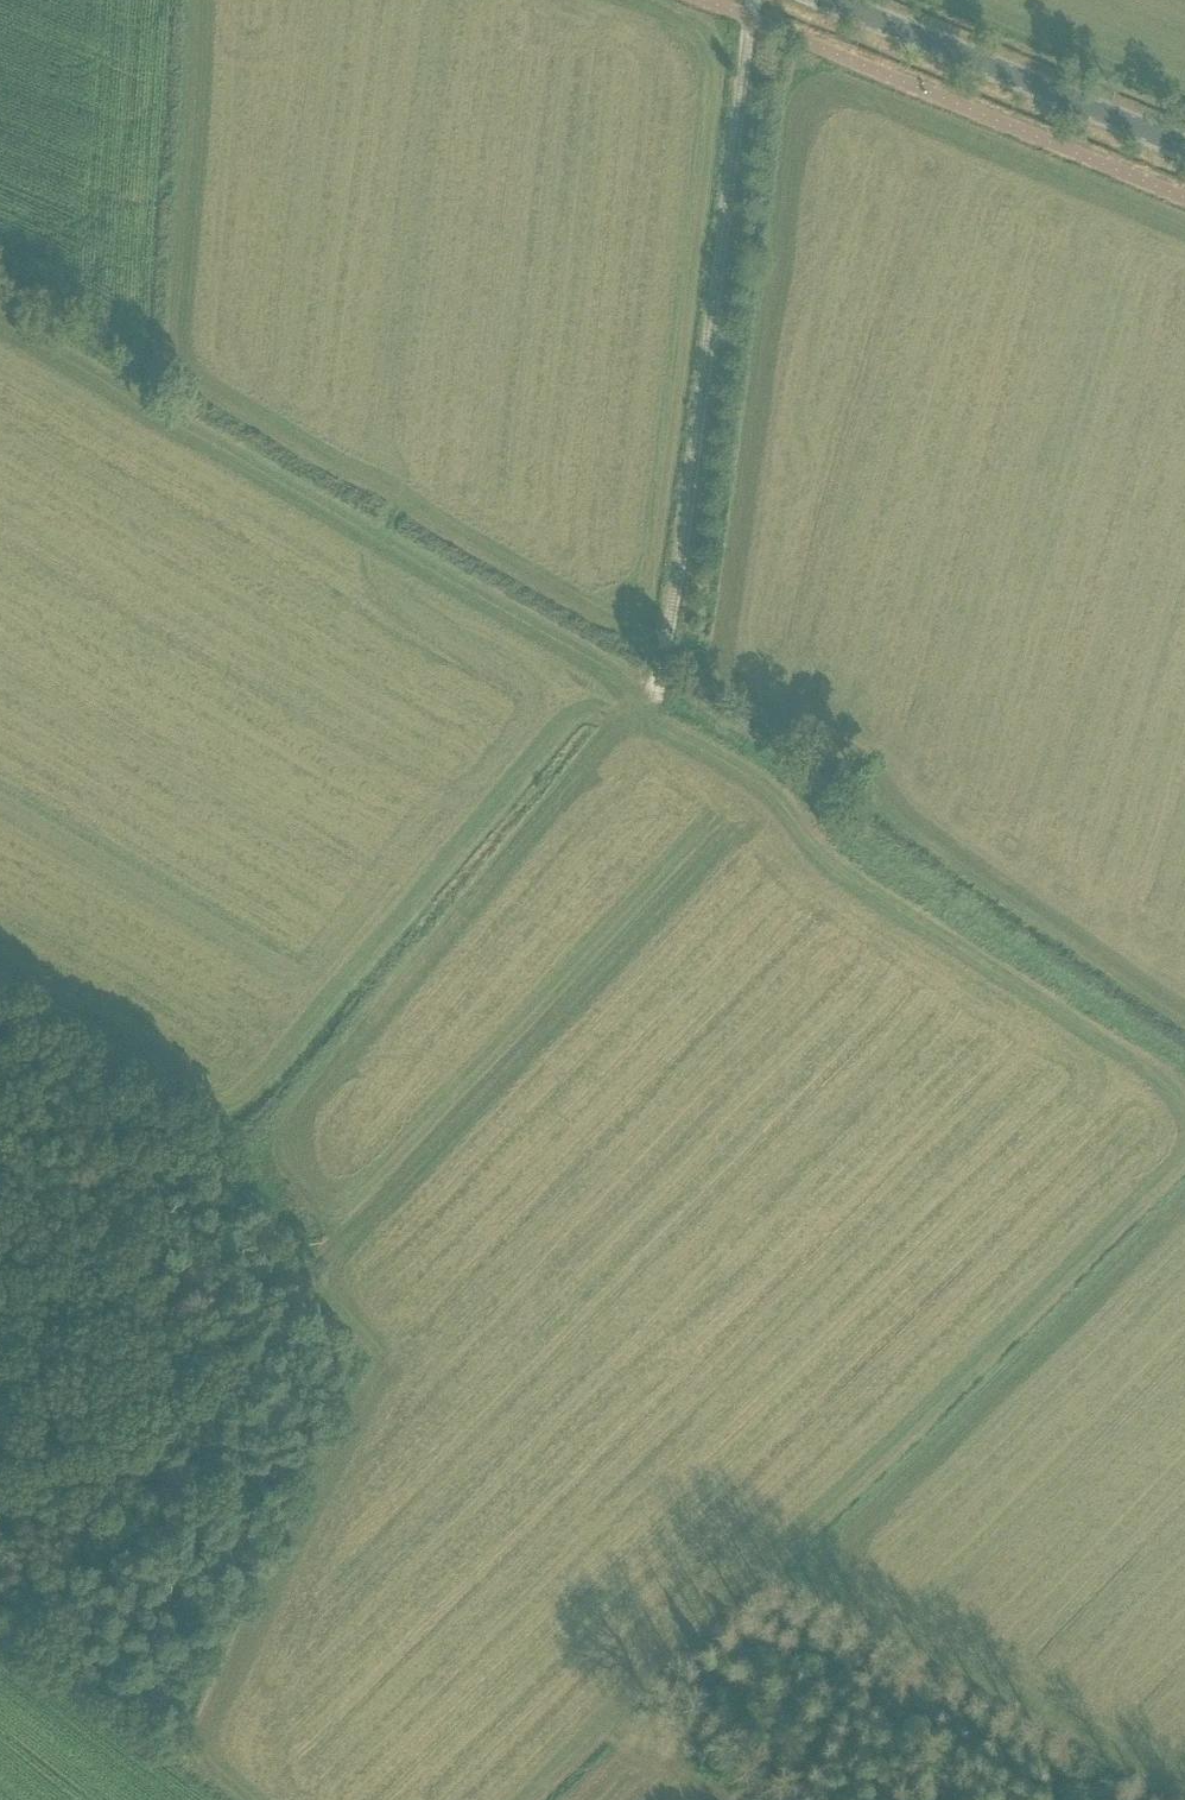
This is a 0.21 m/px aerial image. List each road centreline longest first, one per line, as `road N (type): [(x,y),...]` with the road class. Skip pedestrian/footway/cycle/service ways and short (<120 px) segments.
road 1 (secondary): [(1184,148),(826,0)]

